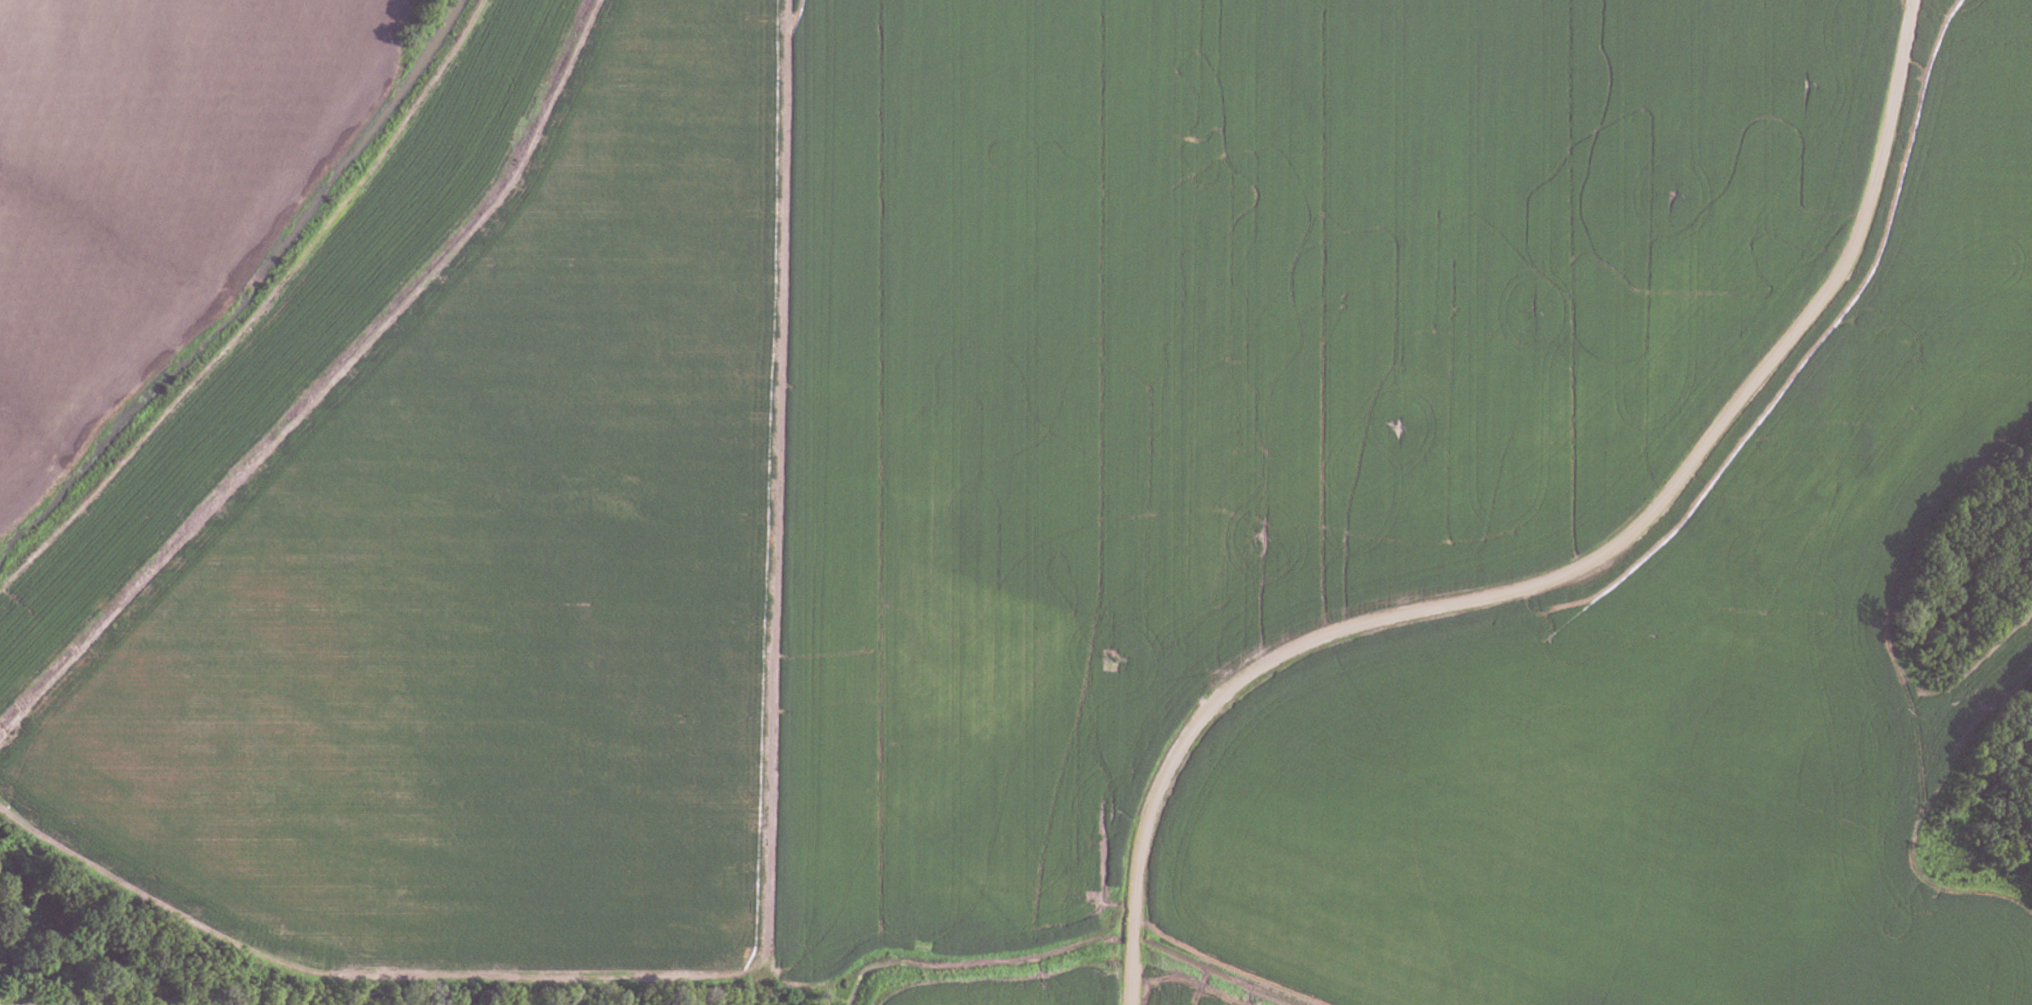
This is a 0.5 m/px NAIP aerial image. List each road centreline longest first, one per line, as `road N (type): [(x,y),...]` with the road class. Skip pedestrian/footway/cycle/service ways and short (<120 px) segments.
road 1 (residential): [(1139,1004),(1145,850),(1164,777),(1220,691),(1329,629),(1588,564),(1651,516),(1851,267),(1897,131),(1914,0)]

